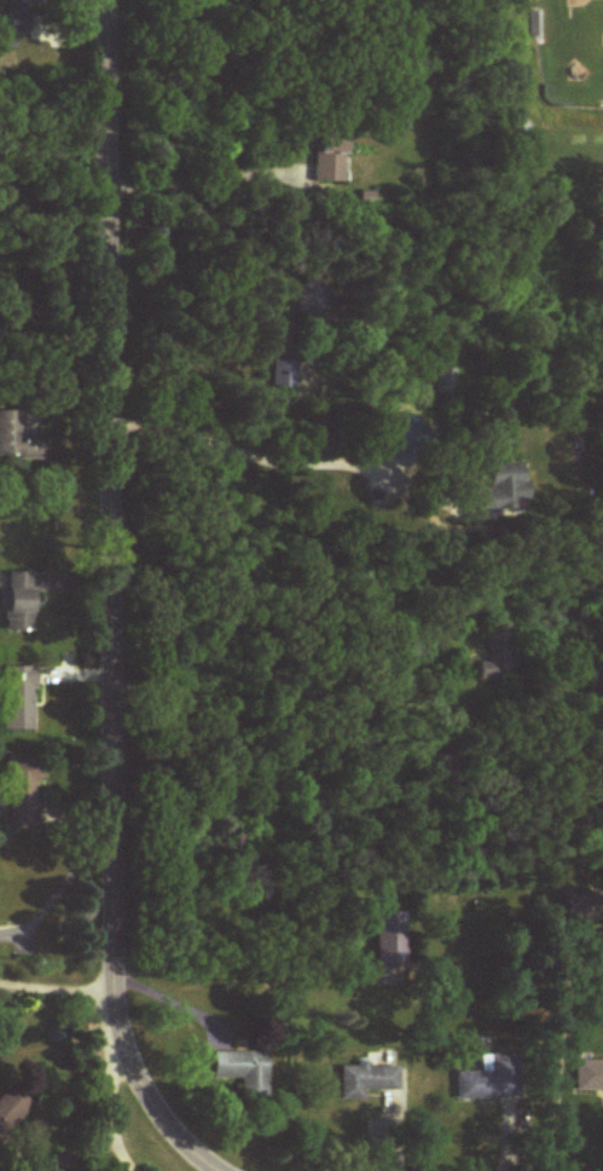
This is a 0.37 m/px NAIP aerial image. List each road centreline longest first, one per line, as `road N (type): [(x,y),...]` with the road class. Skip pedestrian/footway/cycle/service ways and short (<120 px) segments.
road 1 (tertiary): [(104,0),(118,1029),(144,1095),(211,1170)]

